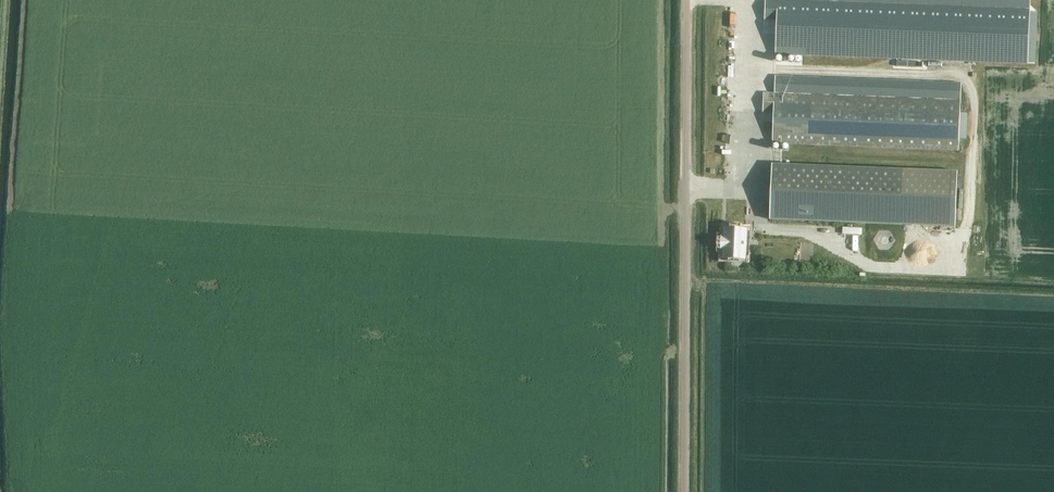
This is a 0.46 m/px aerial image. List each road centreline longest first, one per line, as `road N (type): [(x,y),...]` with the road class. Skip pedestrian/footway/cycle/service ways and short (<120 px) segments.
road 1 (unclassified): [(687,491),(691,0)]

